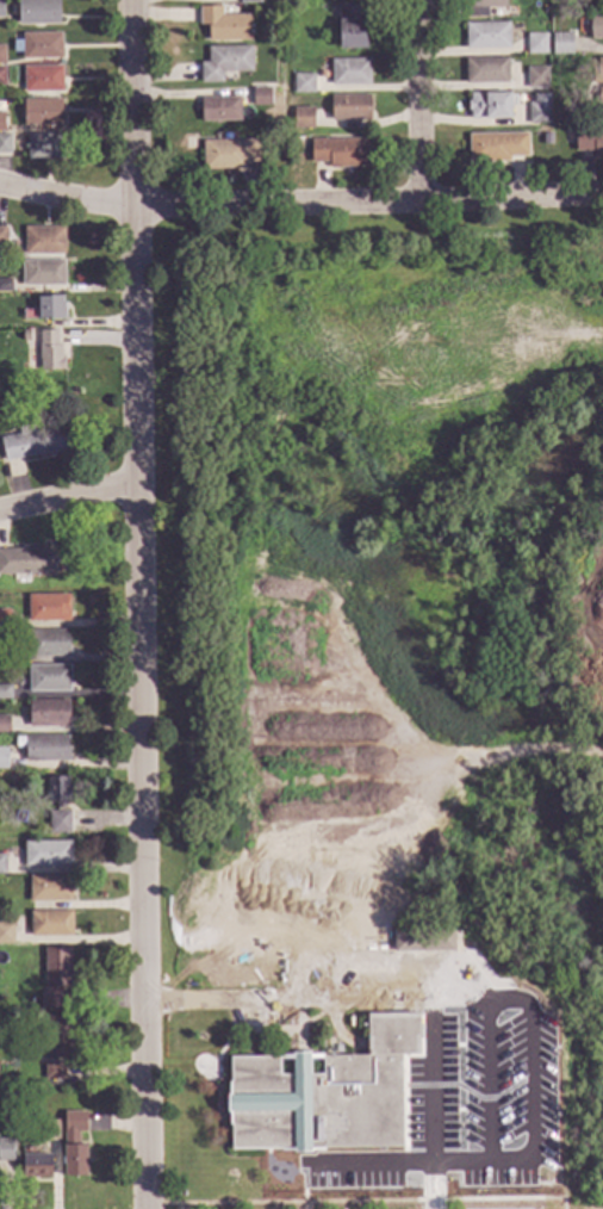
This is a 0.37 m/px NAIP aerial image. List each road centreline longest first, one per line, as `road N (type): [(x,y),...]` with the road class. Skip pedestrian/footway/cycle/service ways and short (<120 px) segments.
road 1 (residential): [(148,1208),(133,0)]
road 2 (residential): [(602,193),(137,205),(0,185)]
road 3 (residential): [(422,203),(419,0)]
road 4 (residential): [(141,483),(0,514)]

